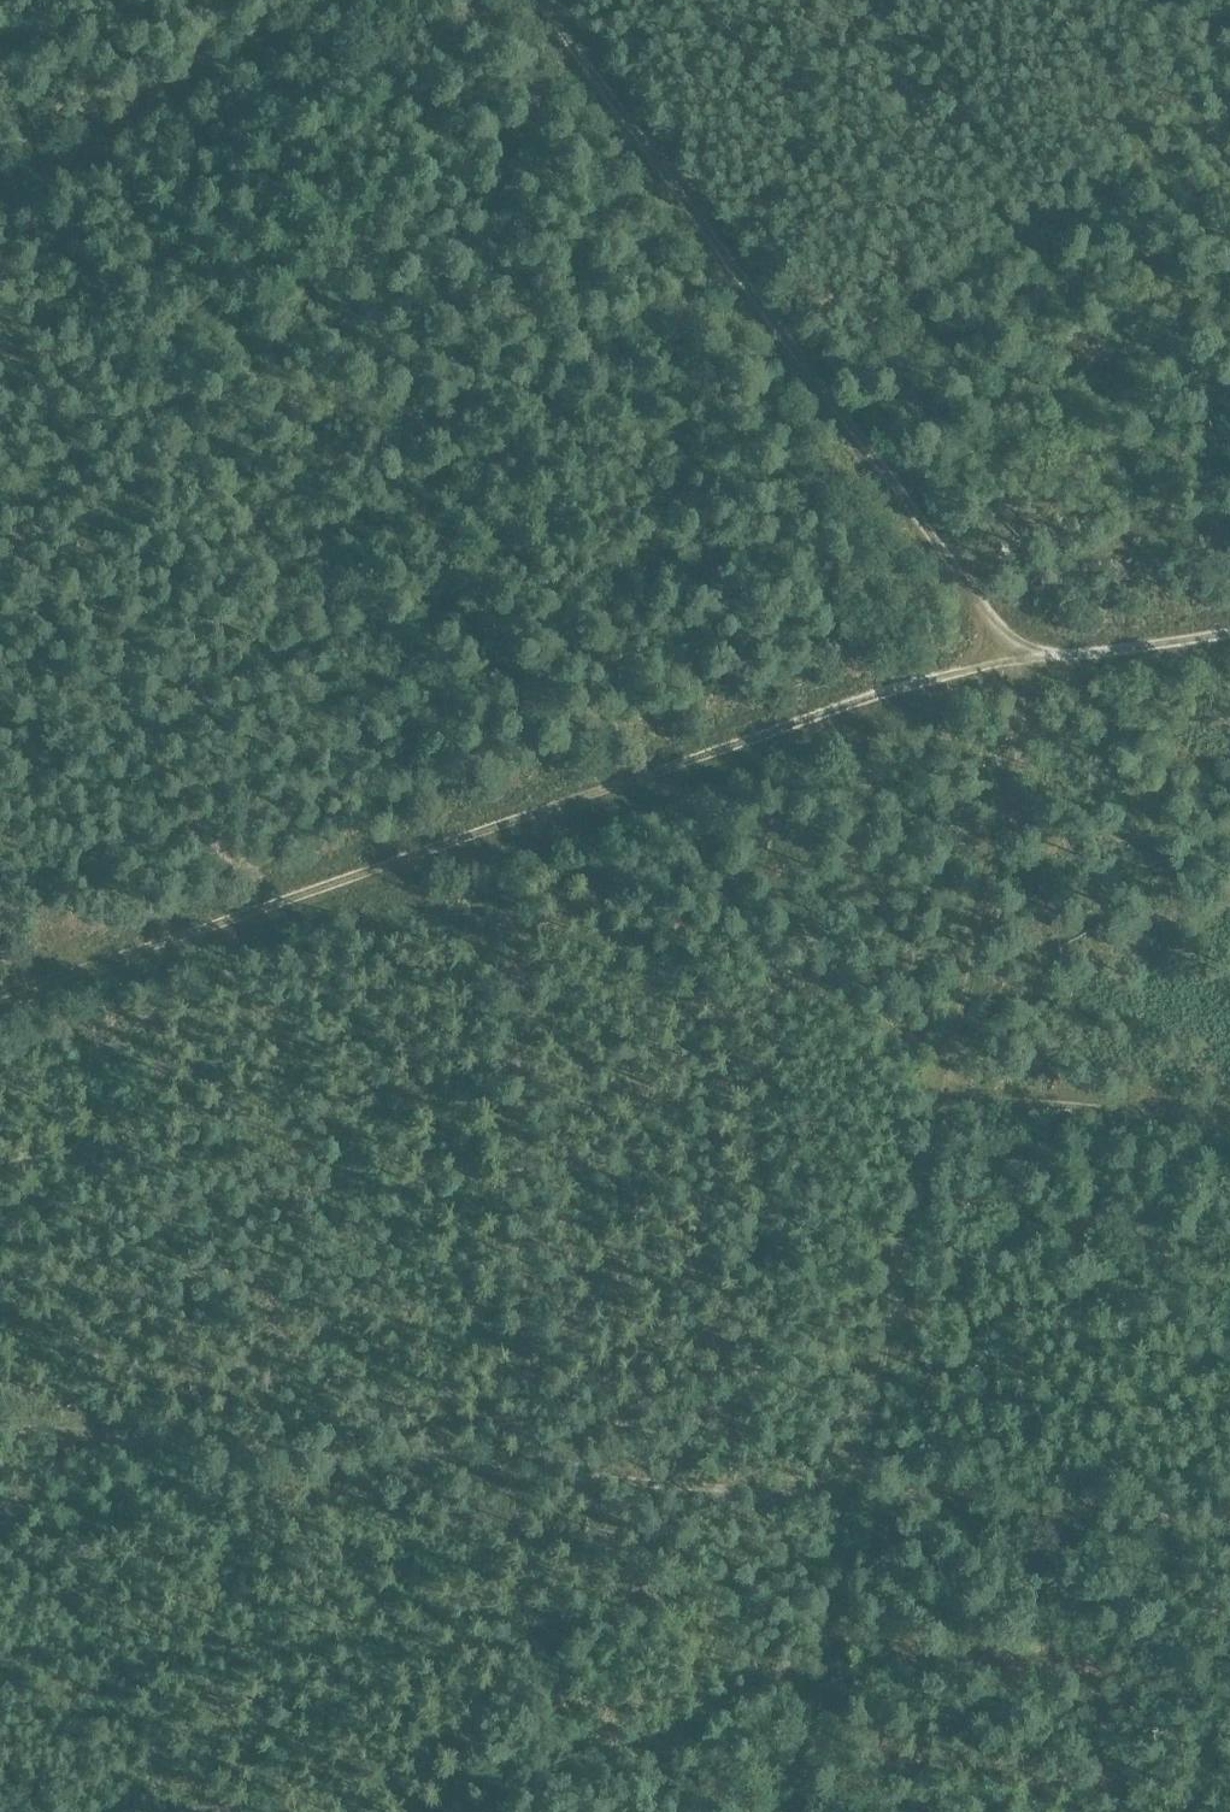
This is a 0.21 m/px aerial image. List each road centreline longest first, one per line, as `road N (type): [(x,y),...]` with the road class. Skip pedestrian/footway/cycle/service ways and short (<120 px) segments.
road 1 (track): [(944,1097),(860,1457),(851,1475),(826,1491),(799,1496),(0,1431)]
road 2 (track): [(0,996),(918,682),(1019,663)]
road 3 (track): [(1019,663),(539,0)]
road 4 (track): [(944,1097),(1022,708),(1019,663)]
road 5 (track): [(334,0),(0,193)]
road 6 (track): [(1229,1123),(944,1097)]
road 7 (track): [(1019,663),(1229,633)]

